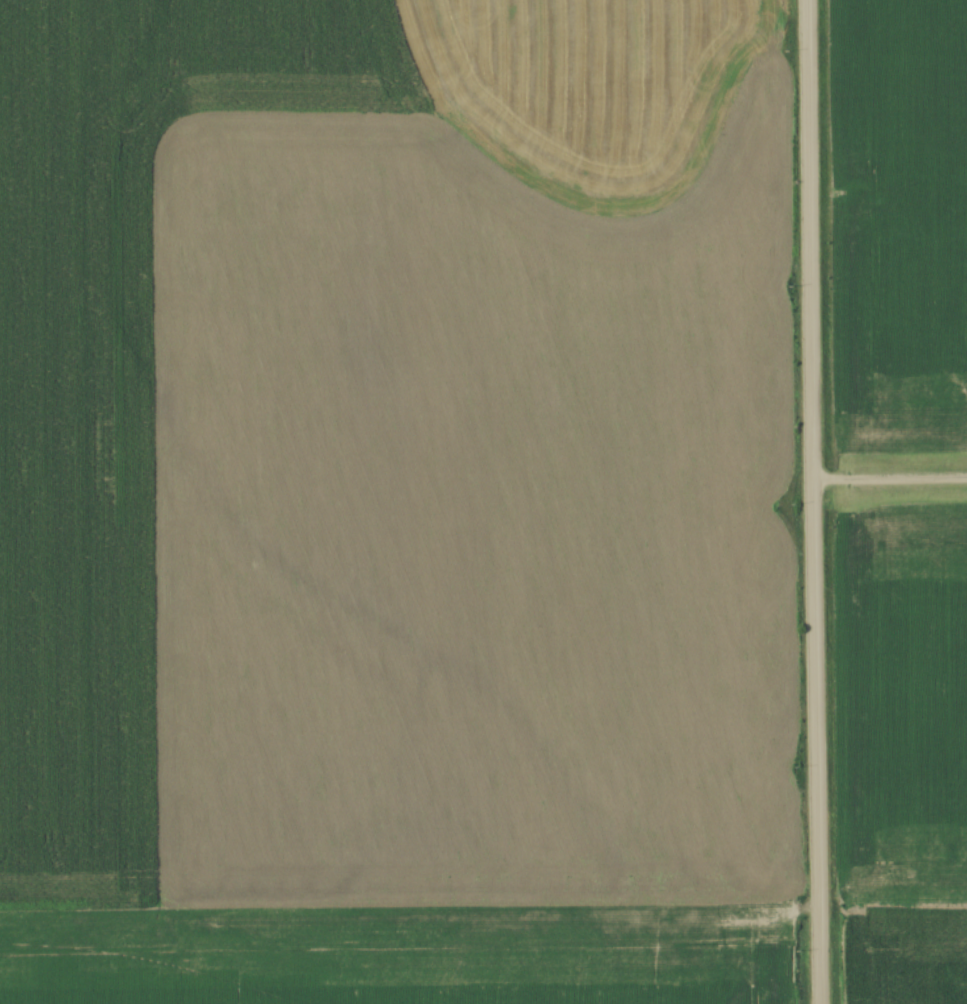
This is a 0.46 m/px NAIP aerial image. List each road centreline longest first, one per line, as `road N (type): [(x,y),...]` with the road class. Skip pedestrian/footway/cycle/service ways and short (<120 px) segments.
road 1 (tertiary): [(816,1003),(802,0)]

